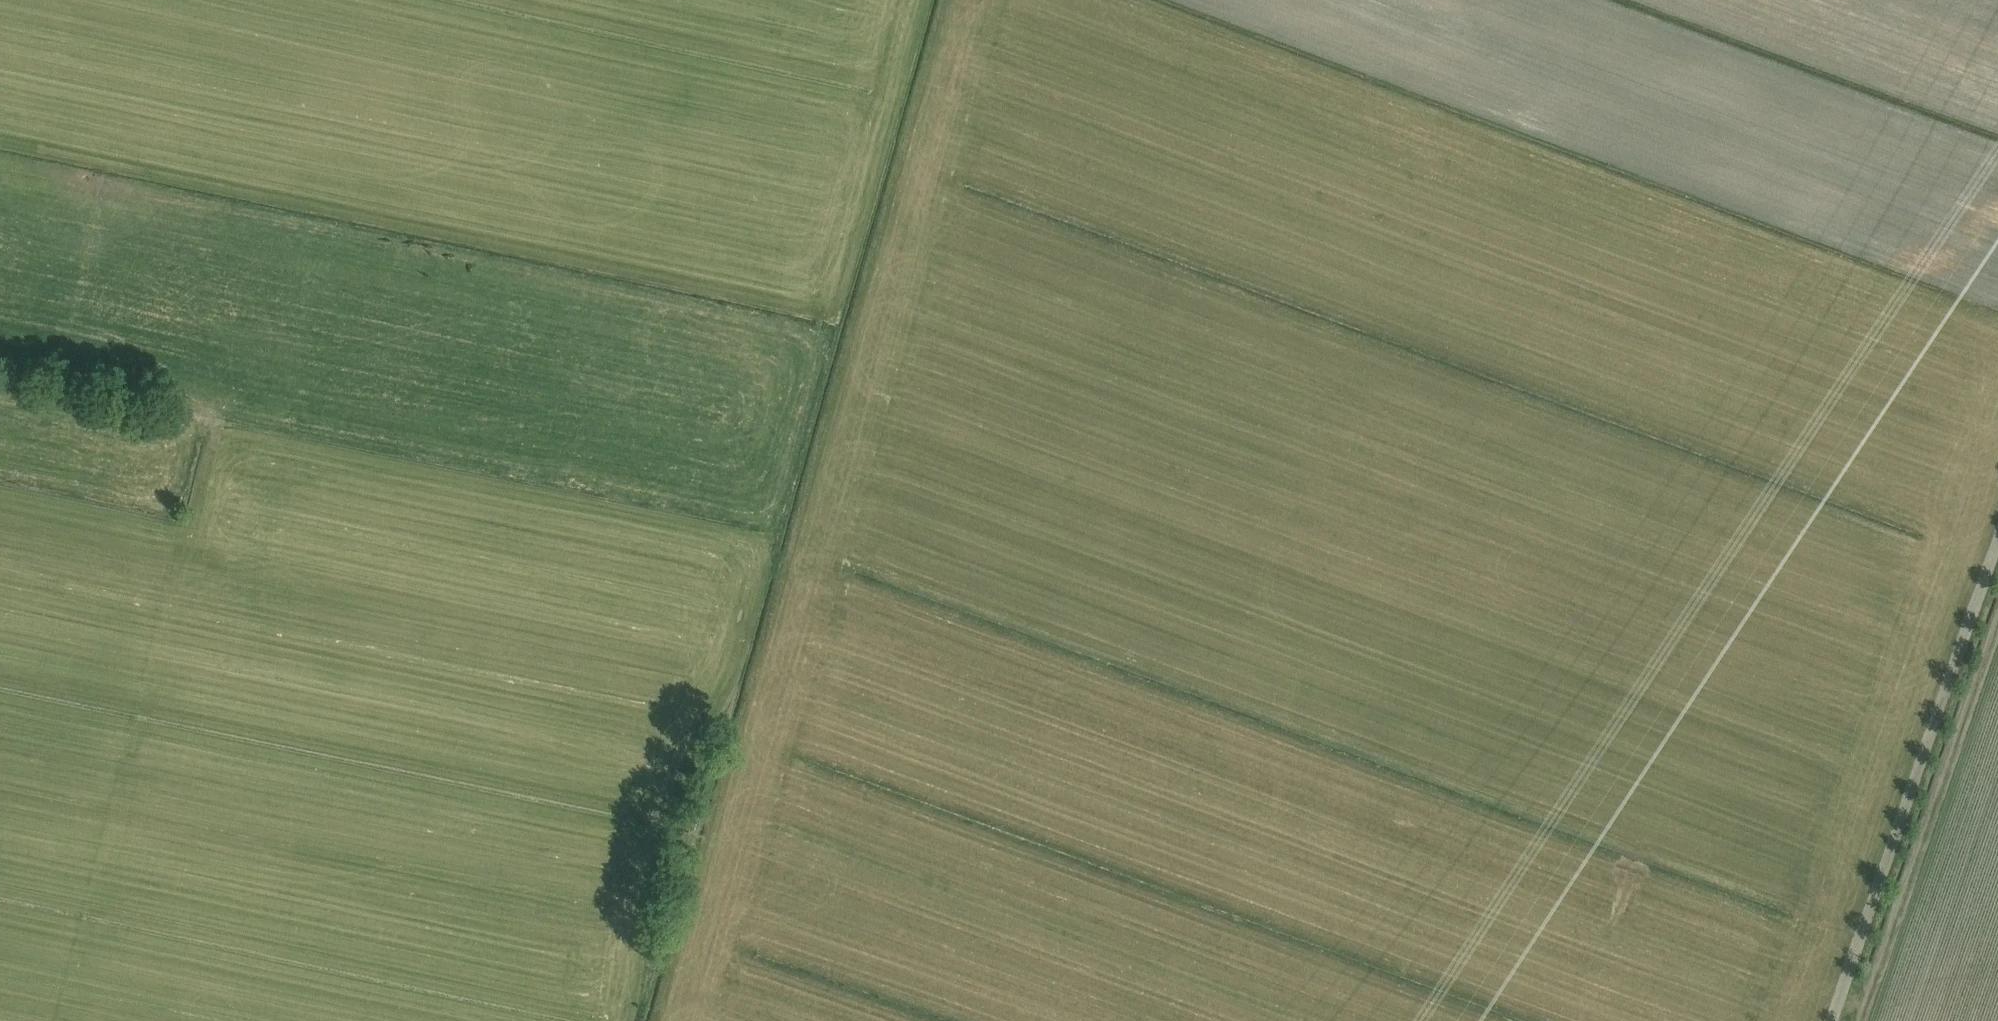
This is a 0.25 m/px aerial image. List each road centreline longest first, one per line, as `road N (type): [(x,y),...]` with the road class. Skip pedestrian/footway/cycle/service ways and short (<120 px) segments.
road 1 (track): [(1839,1020),(1997,560)]

